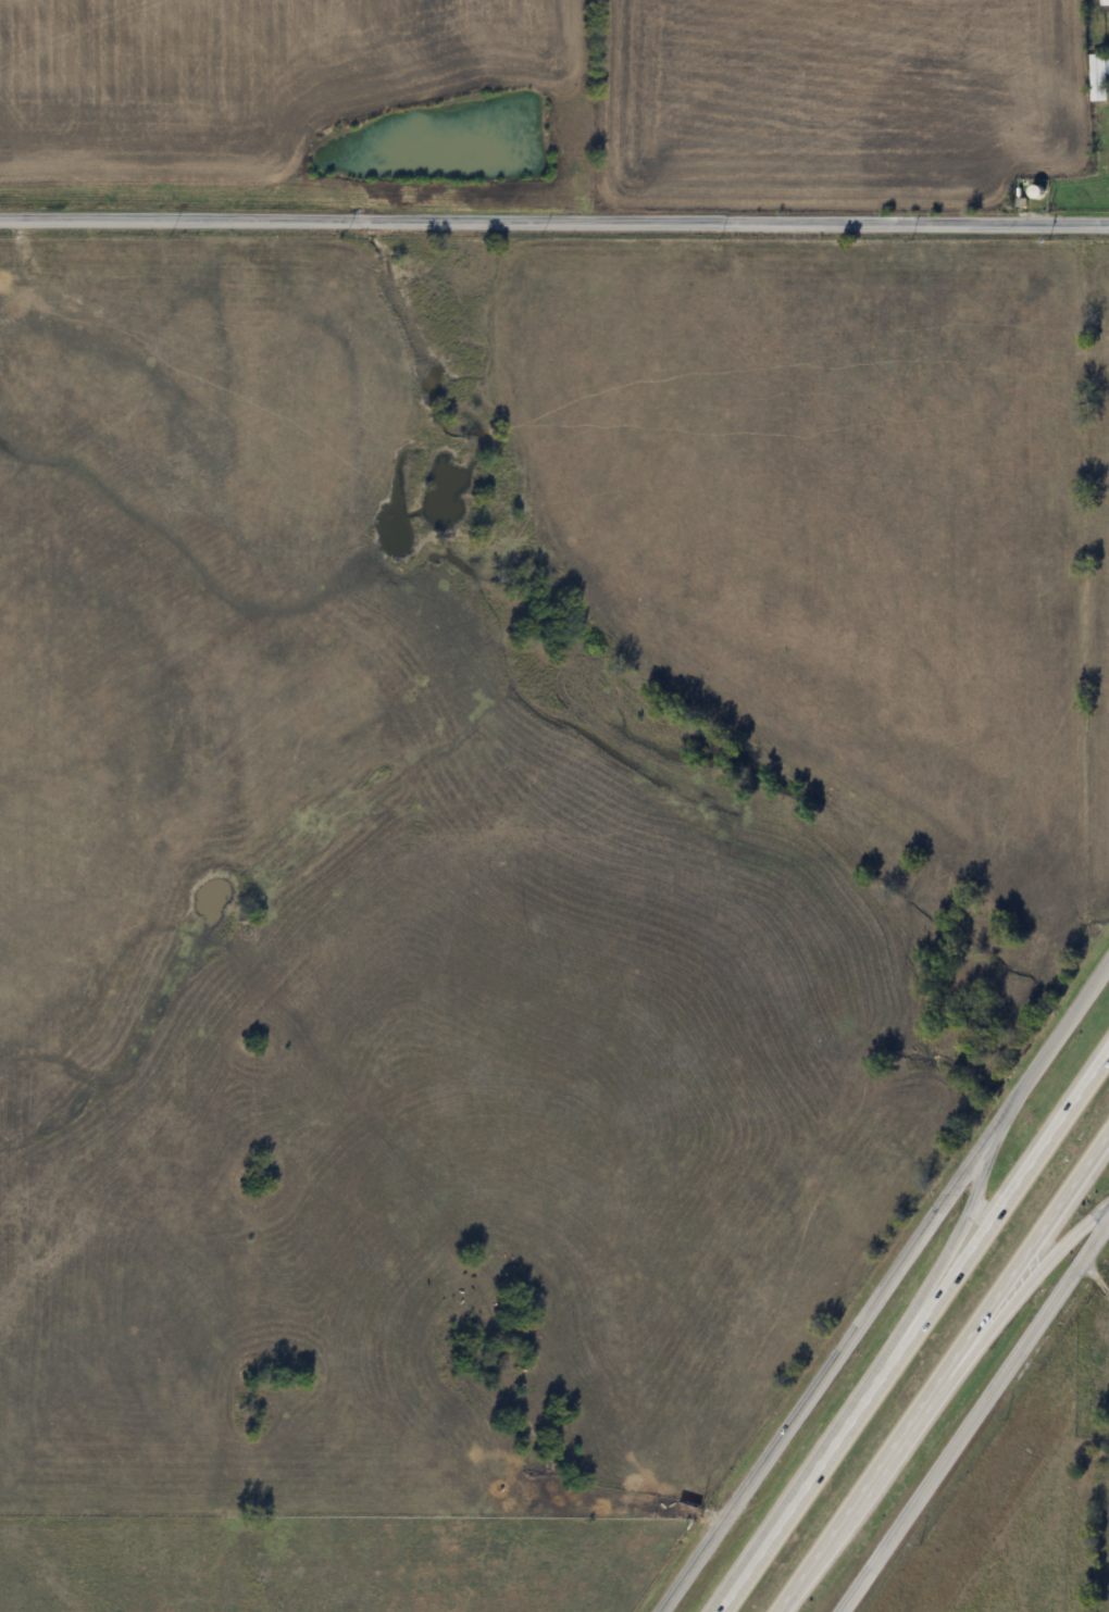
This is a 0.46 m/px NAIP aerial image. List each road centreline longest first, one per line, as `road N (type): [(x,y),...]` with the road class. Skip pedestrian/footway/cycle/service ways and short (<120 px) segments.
road 1 (residential): [(1108,227),(0,218)]
road 2 (tertiary): [(1108,967),(670,1611)]
road 3 (motorway): [(1108,1056),(726,1611)]
road 4 (motorway): [(781,1611),(1108,1137)]
road 5 (tertiary): [(851,1611),(1108,1227)]
road 6 (motorway): [(834,1535),(1018,1300),(1108,1209)]
road 7 (motorway): [(998,1134),(948,1261),(867,1409)]

